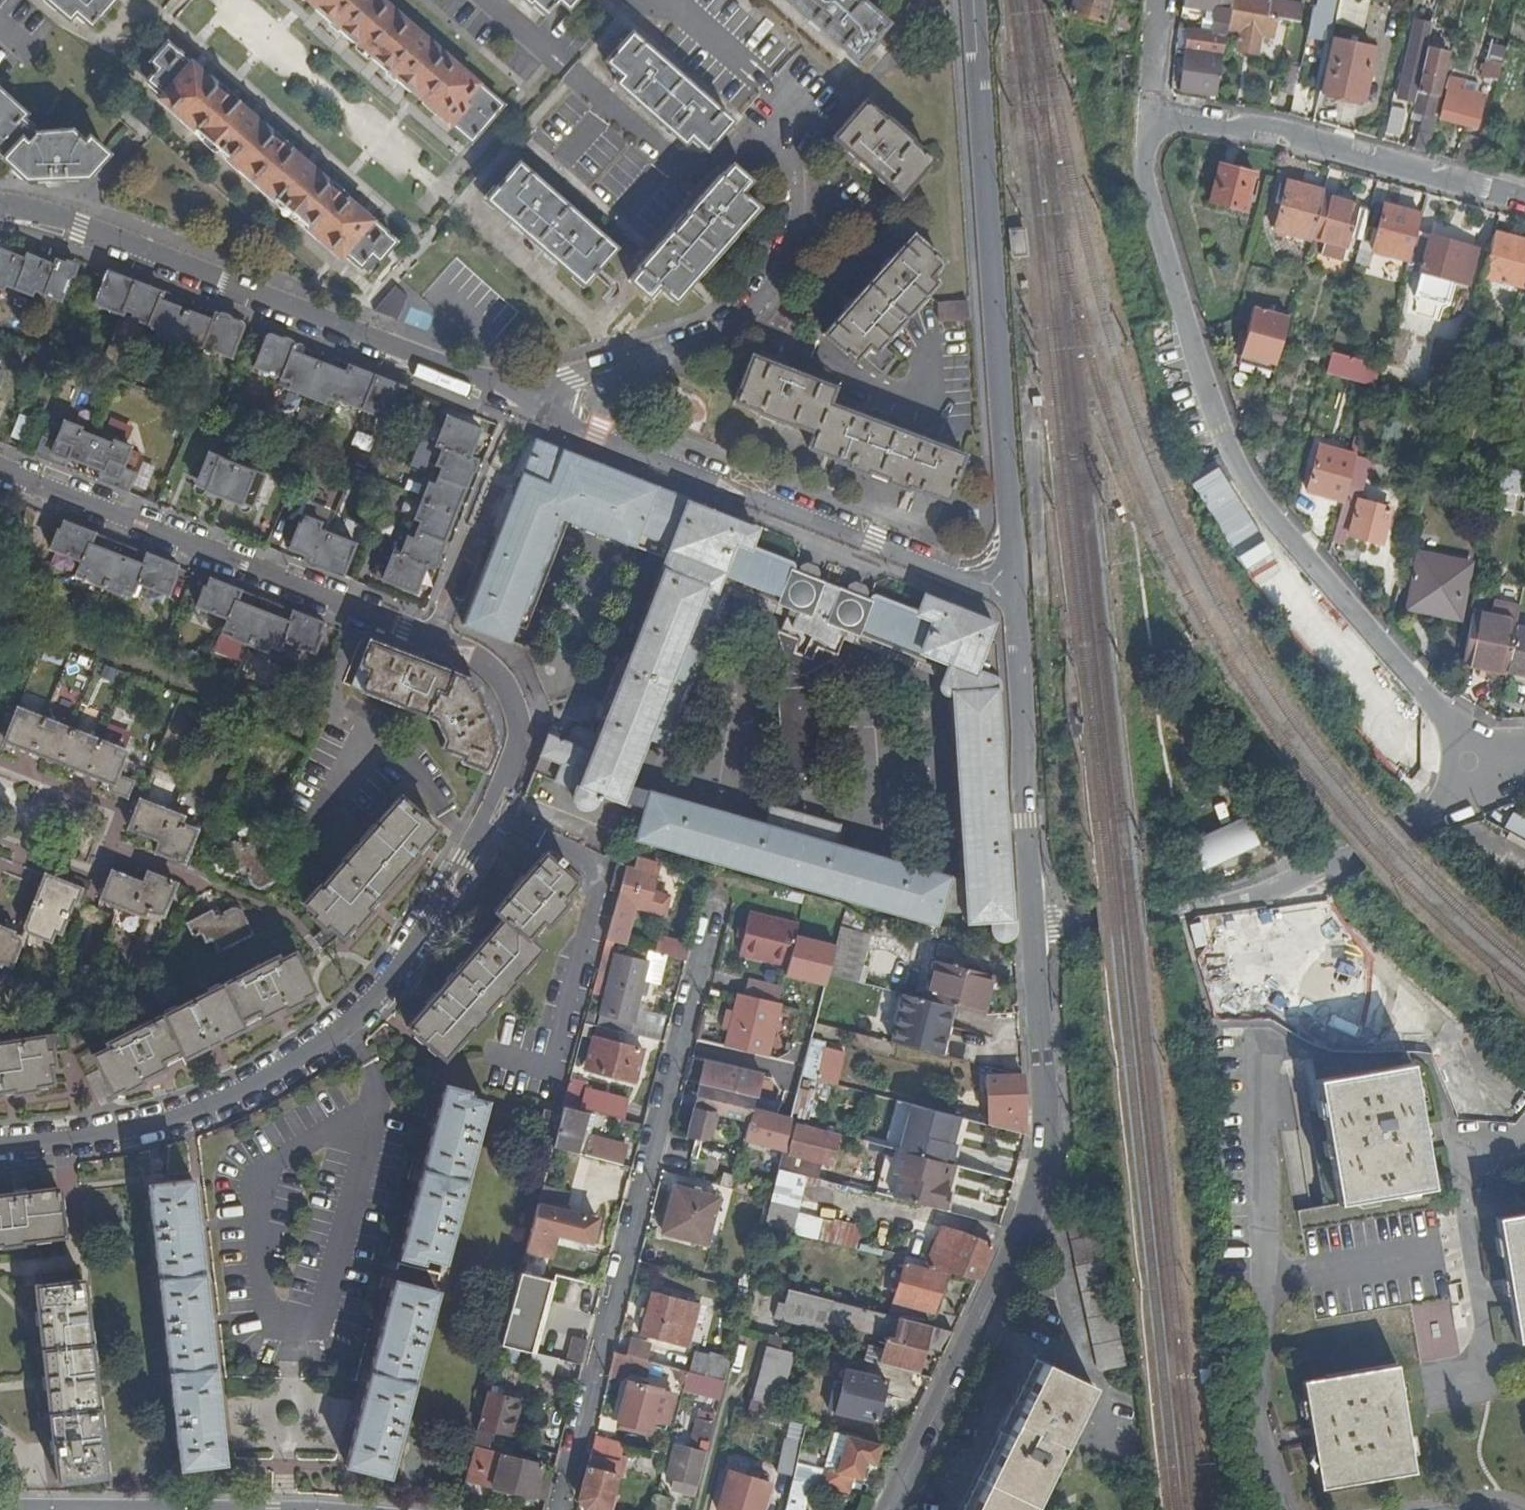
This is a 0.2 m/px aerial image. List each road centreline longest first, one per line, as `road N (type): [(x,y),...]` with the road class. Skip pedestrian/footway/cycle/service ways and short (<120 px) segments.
road 1 (residential): [(0,1146),(149,1126),(243,1095),(338,1037),(445,891),(508,779),(520,726),(490,672),(434,640),(0,468)]
road 2 (residential): [(1149,114),(1142,147),(1182,311),(1244,479),(1447,723),(1470,762)]
road 3 (residential): [(525,399),(570,377),(700,342),(762,301),(792,238),(793,120),(770,85),(681,9),(638,0)]
road 4 (residential): [(715,907),(560,1509)]
road 5 (residential): [(892,1509),(981,1336),(1044,1175),(1034,922)]
road 6 (residential): [(1016,593),(972,0)]
road 7 (residential): [(0,206),(81,225),(525,399)]
road 8 (residential): [(525,399),(1016,593)]
road 9 (residential): [(1470,762),(1426,818),(1273,890),(1182,909),(1034,922)]
road 10 (residential): [(1149,114),(1284,136),(1524,202)]
road 11 (residential): [(1034,922),(1016,593)]

